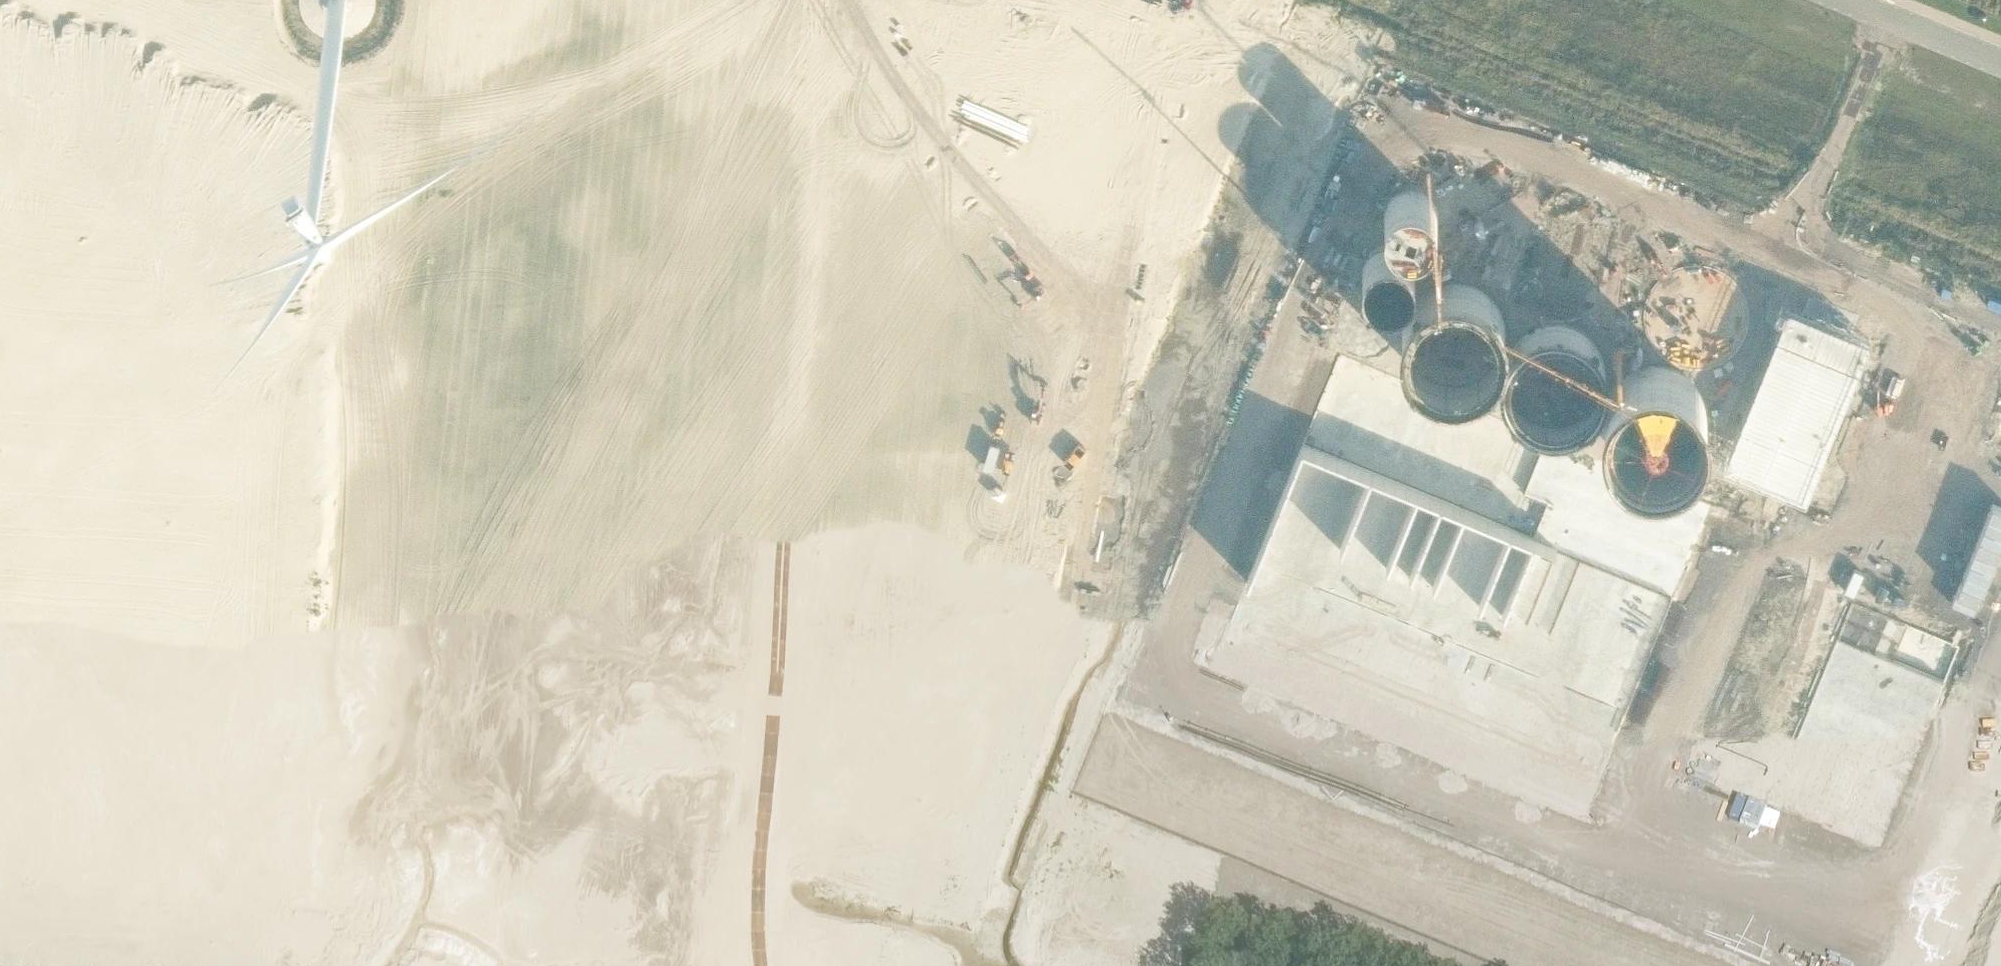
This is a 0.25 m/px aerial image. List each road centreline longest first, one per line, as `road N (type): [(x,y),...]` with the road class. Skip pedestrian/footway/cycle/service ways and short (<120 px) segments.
road 1 (tertiary): [(2000,61),(1850,0)]

